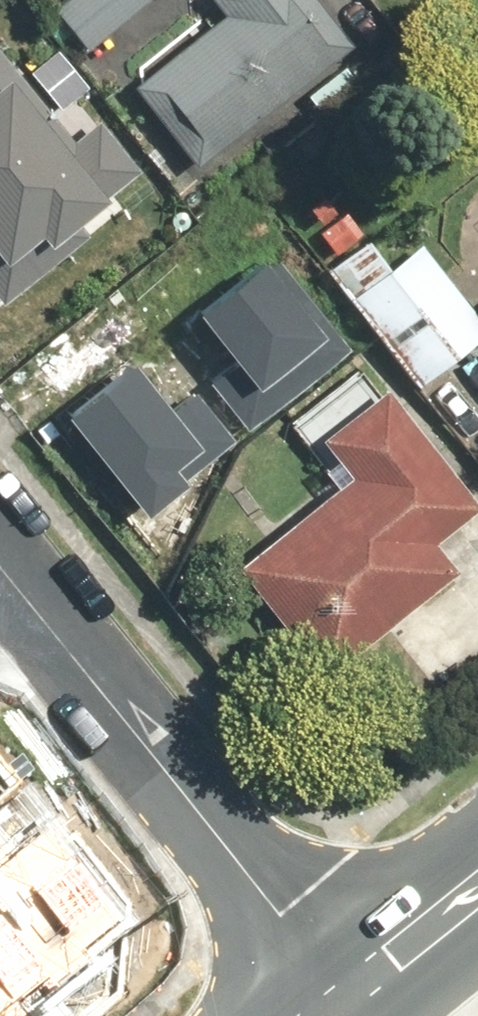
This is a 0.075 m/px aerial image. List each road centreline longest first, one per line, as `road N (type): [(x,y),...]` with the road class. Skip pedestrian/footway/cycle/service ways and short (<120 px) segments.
road 1 (residential): [(0,552),(279,915),(354,991)]
road 2 (secondary): [(354,991),(477,893)]

